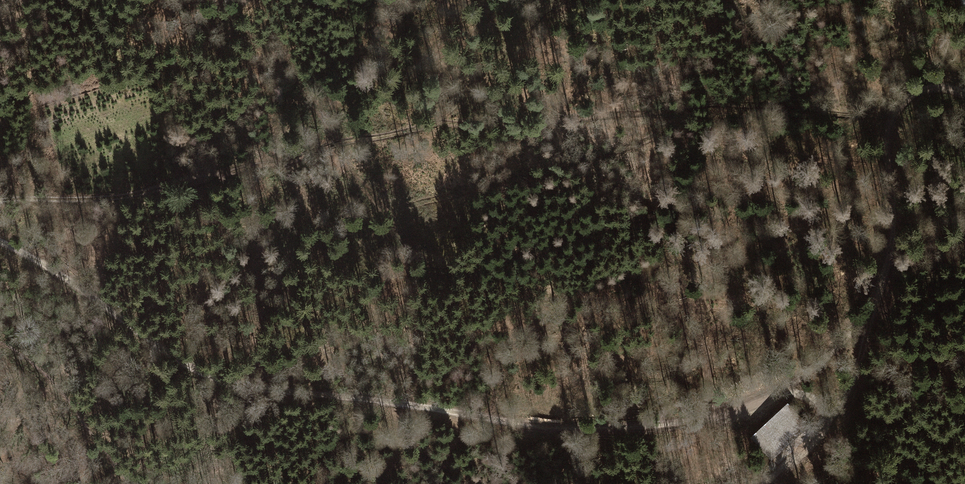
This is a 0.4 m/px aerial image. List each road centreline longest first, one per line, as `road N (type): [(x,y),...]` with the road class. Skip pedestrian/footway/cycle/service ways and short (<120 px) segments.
road 1 (track): [(964,92),(914,92),(891,117),(892,228),(869,317),(789,389),(677,423),(540,428),(213,378),(0,243)]
road 2 (track): [(497,124),(342,141),(130,196),(0,203)]
road 3 (track): [(891,117),(725,101),(497,124)]
road 4 (track): [(767,483),(836,417),(856,376),(869,317)]

